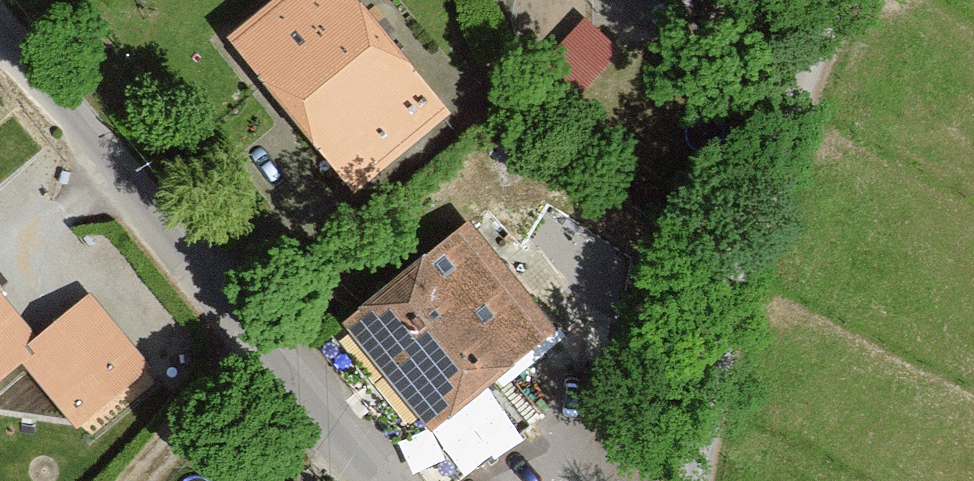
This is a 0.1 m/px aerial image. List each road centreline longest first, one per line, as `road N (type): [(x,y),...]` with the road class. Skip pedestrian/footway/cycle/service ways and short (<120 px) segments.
road 1 (unclassified): [(385,480),(0,30)]
road 2 (unclassified): [(702,480),(739,290),(830,0)]
road 3 (track): [(265,337),(134,480)]

